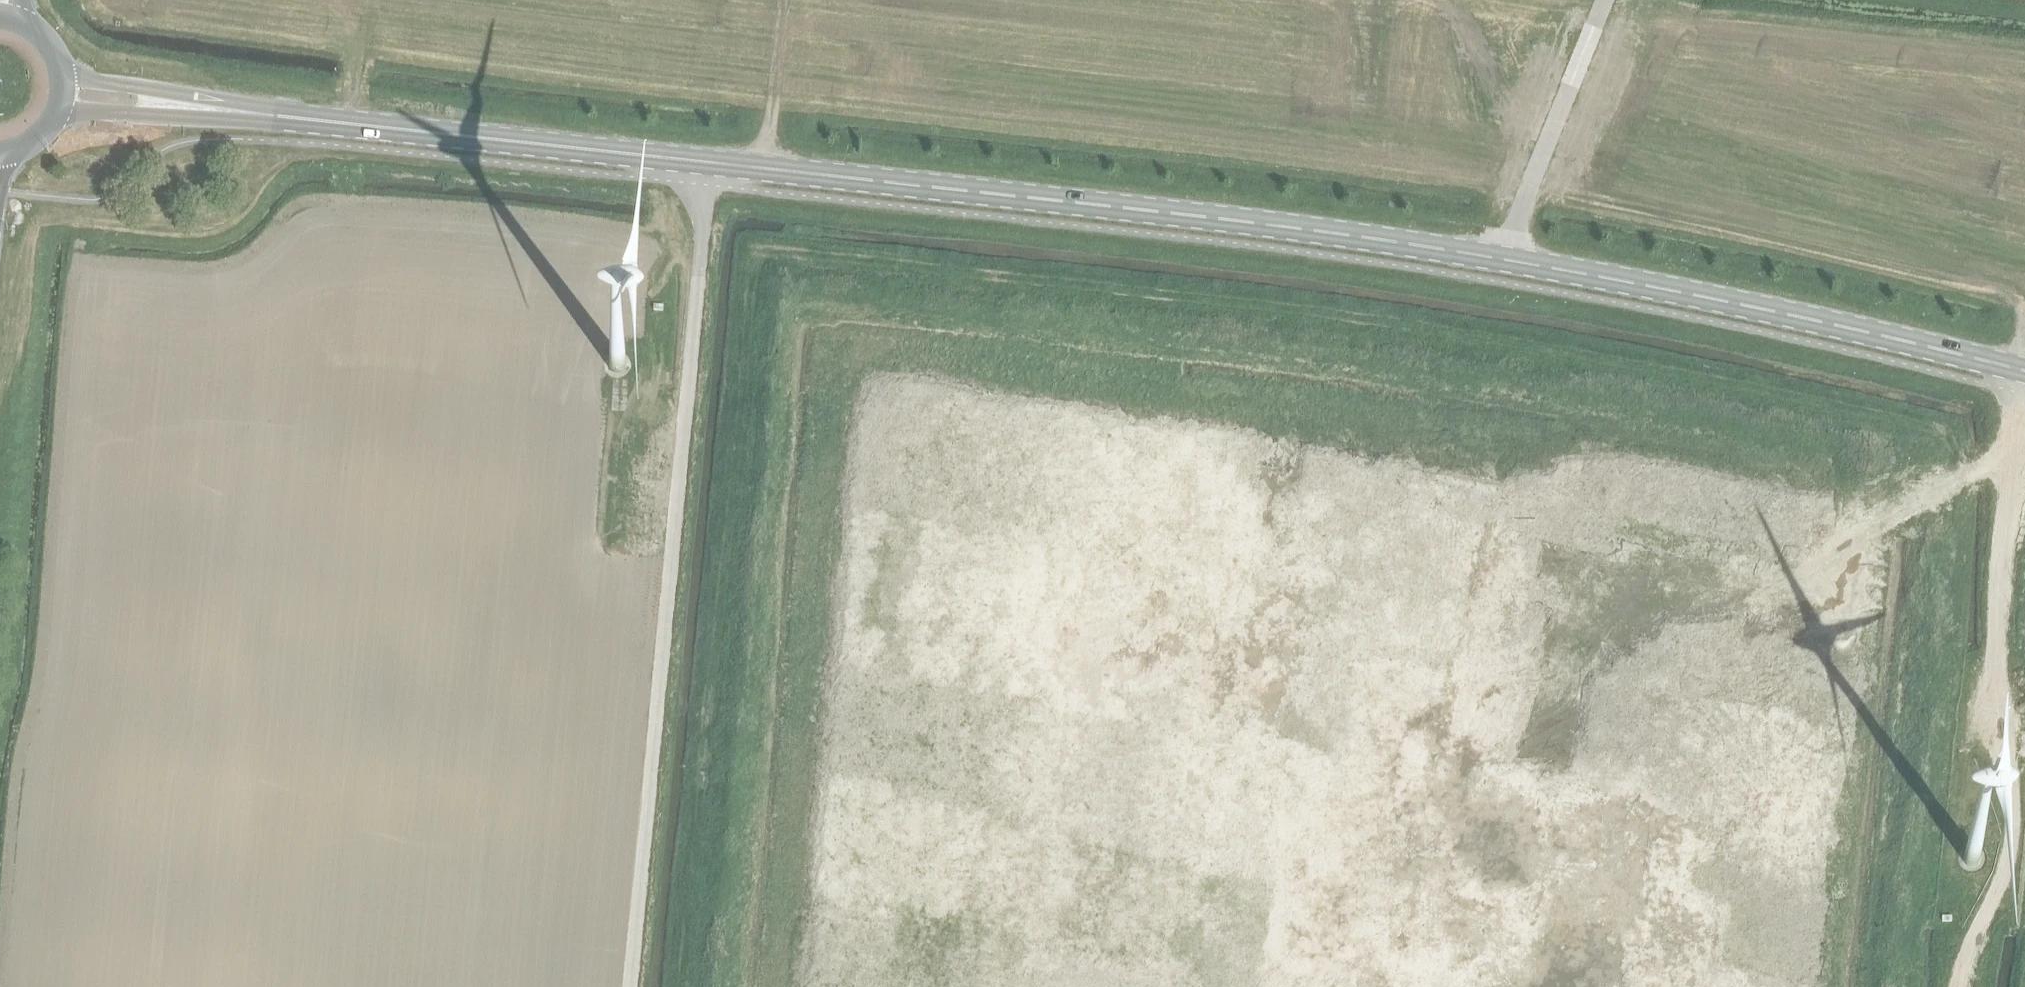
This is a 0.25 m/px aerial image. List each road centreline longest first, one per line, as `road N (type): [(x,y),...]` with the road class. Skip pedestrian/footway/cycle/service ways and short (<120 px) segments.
road 1 (secondary): [(2024,373),(1735,303),(1420,247),(58,93)]

